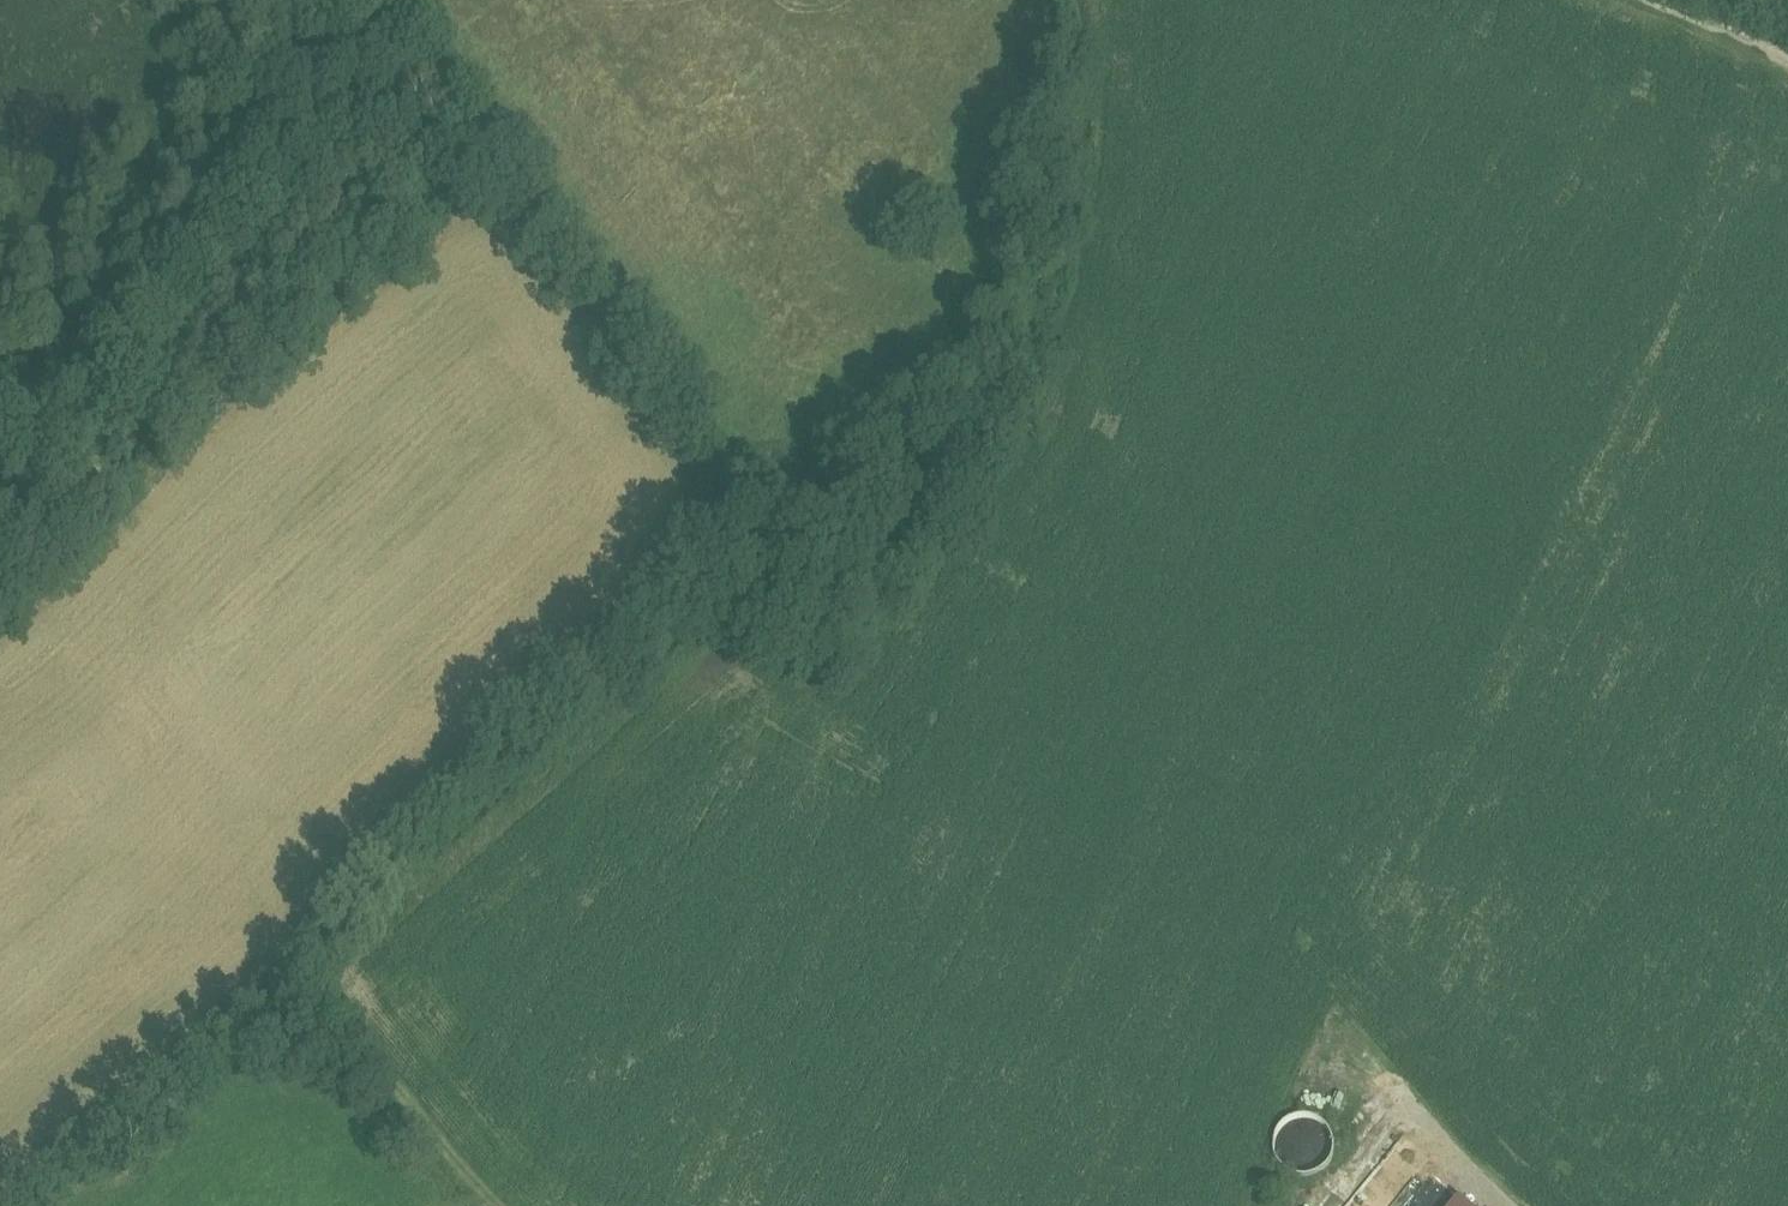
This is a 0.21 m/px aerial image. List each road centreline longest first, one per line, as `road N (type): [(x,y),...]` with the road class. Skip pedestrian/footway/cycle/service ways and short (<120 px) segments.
road 1 (track): [(1787,62),(1647,0)]

